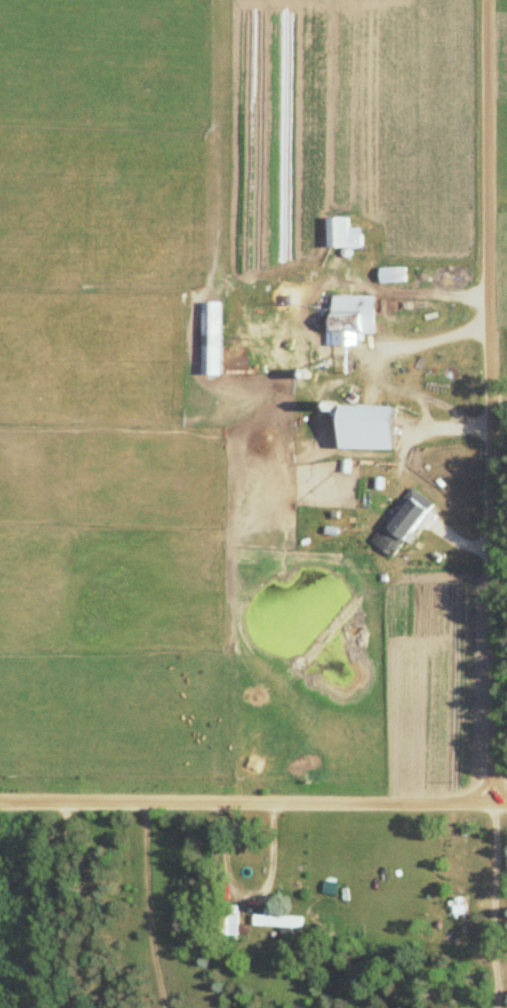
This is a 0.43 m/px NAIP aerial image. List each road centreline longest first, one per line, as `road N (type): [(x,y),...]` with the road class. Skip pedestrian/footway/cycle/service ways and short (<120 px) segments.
road 1 (residential): [(494,1007),(490,0)]
road 2 (residential): [(0,799),(506,802)]

